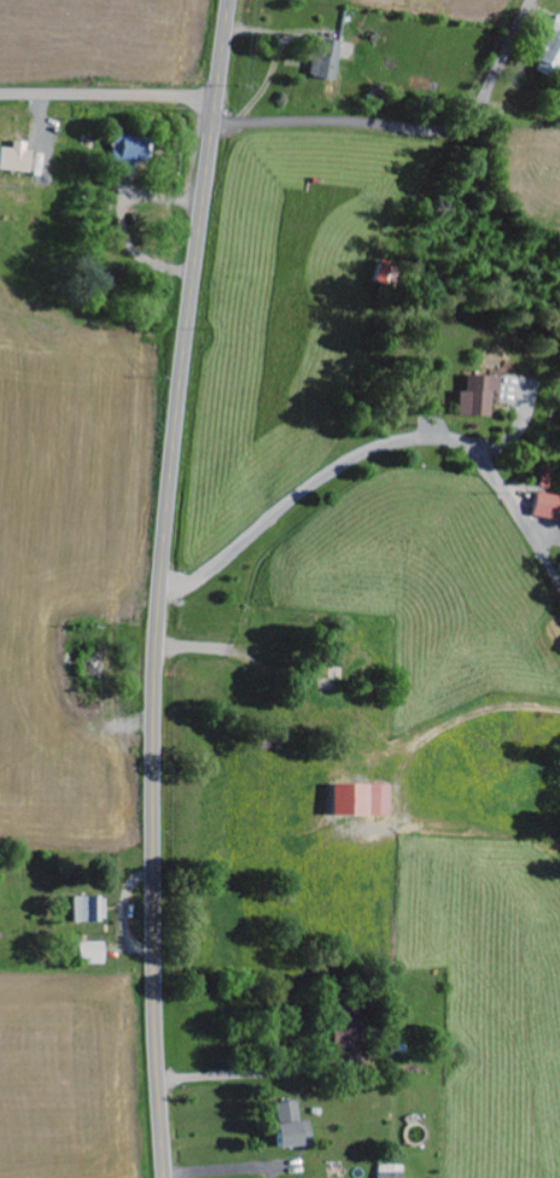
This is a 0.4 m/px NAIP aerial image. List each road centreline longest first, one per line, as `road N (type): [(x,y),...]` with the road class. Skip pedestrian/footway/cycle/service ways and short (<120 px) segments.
road 1 (secondary): [(164,1177),(153,915),(161,591),(230,0)]
road 2 (residential): [(212,123),(319,121),(431,132),(453,127),(484,92)]
road 3 (residential): [(0,95),(216,104)]

